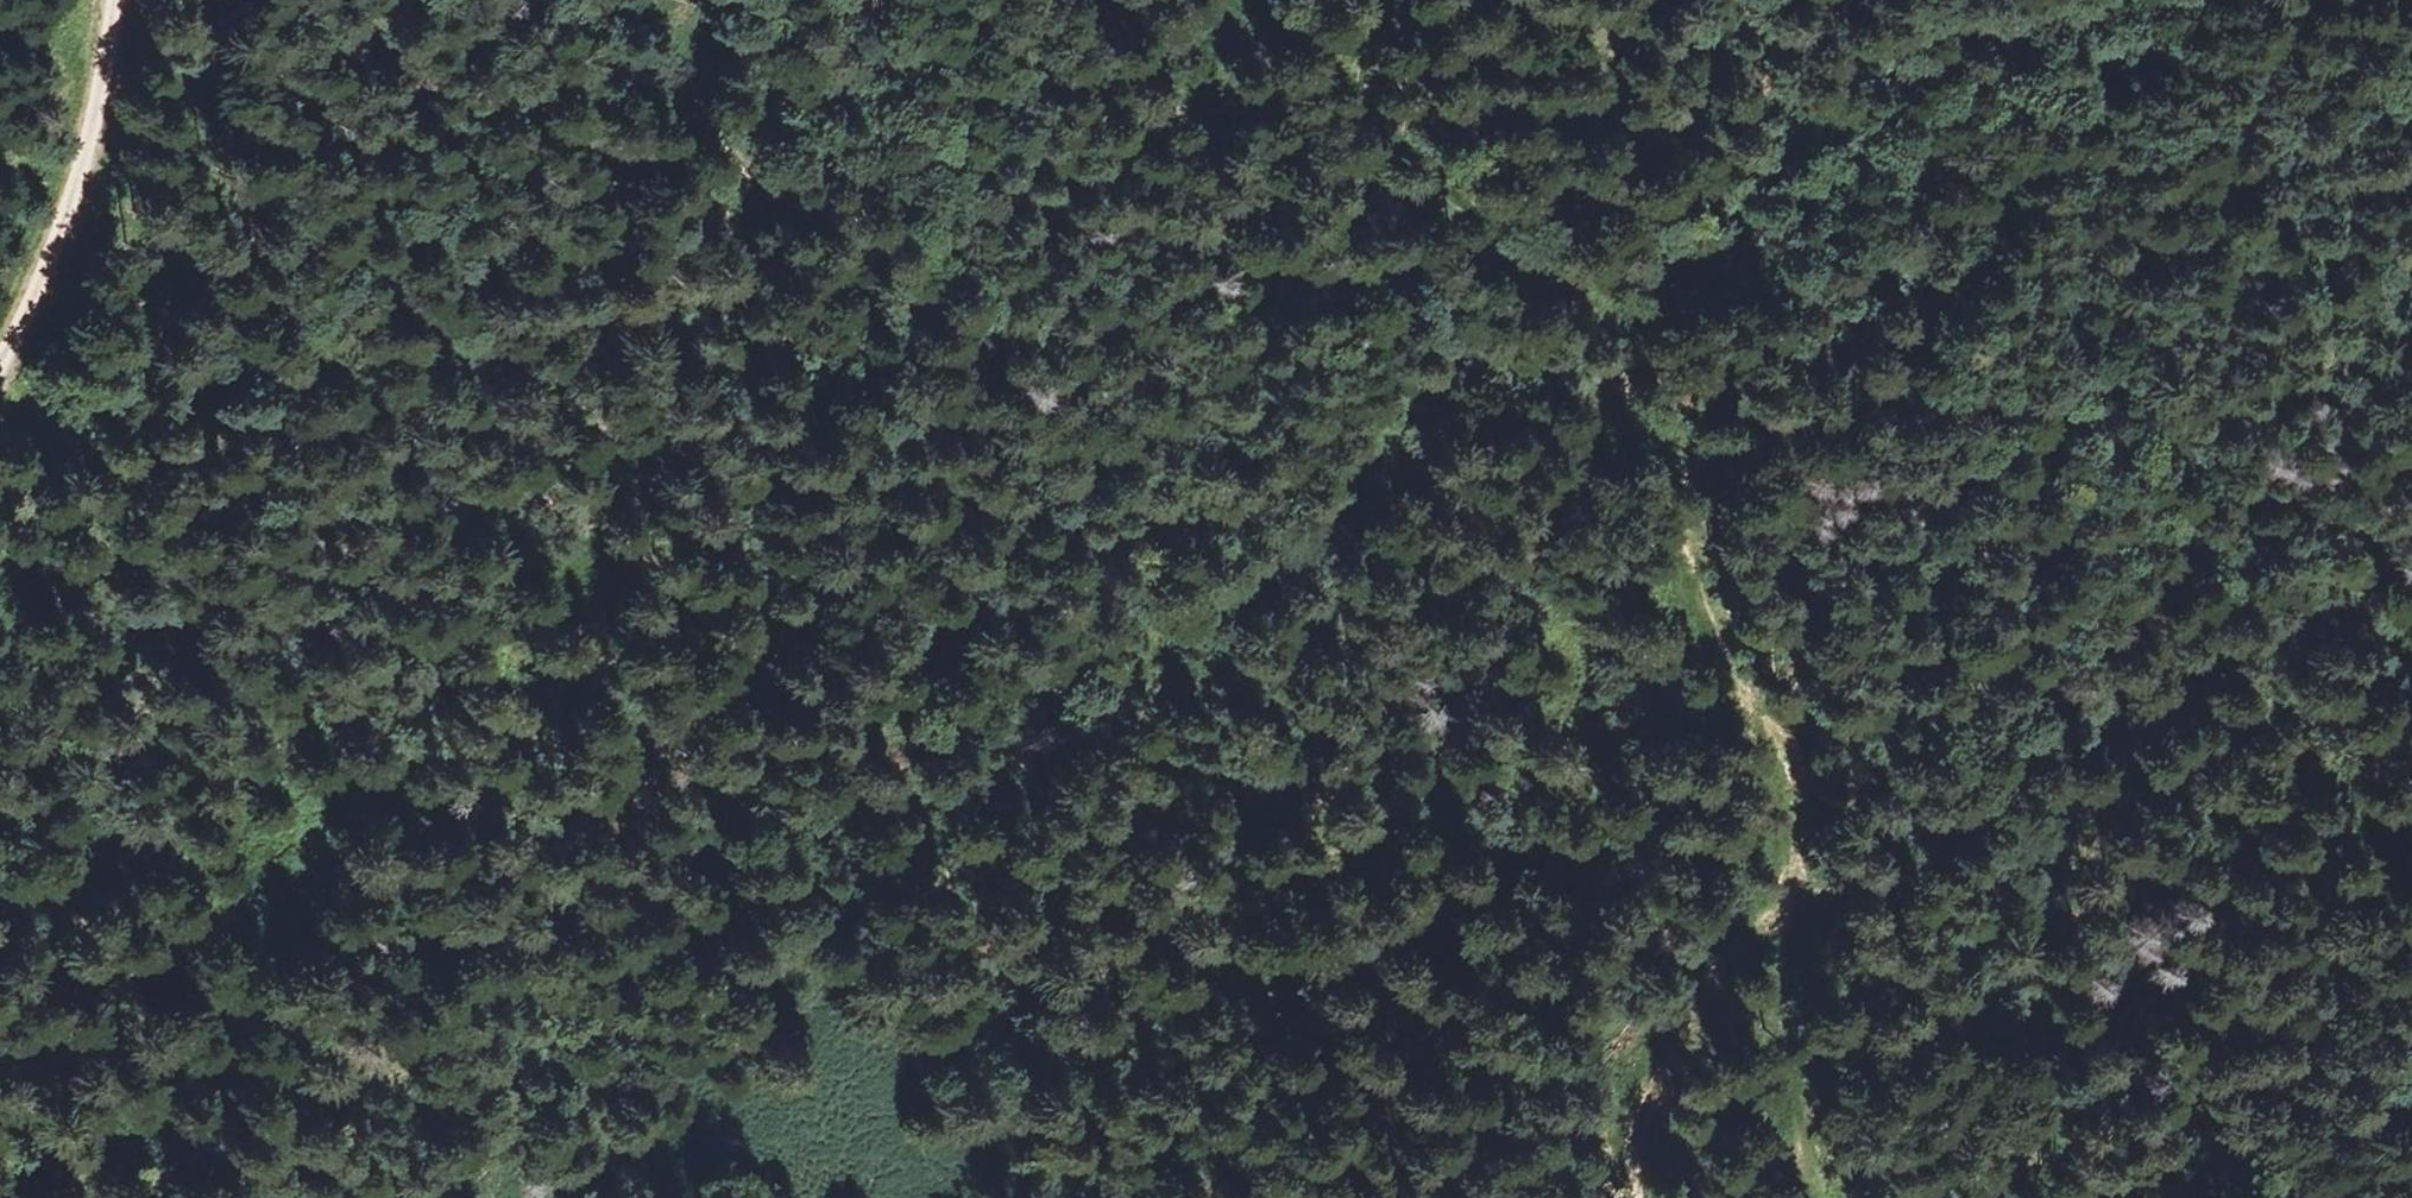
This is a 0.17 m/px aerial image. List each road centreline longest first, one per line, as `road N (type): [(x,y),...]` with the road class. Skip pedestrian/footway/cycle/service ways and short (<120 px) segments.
road 1 (track): [(0,306),(61,171),(115,0)]

